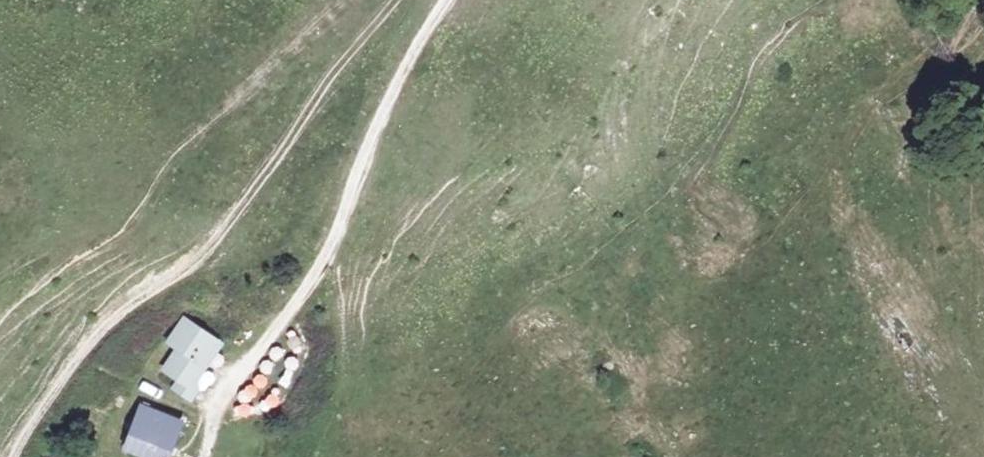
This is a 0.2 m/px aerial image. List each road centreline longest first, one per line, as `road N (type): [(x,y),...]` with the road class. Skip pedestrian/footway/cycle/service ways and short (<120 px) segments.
road 1 (track): [(448,0),(386,109),(317,272),(235,380),(202,456)]
road 2 (track): [(837,456),(817,304),(827,212),(886,87),(983,53)]

